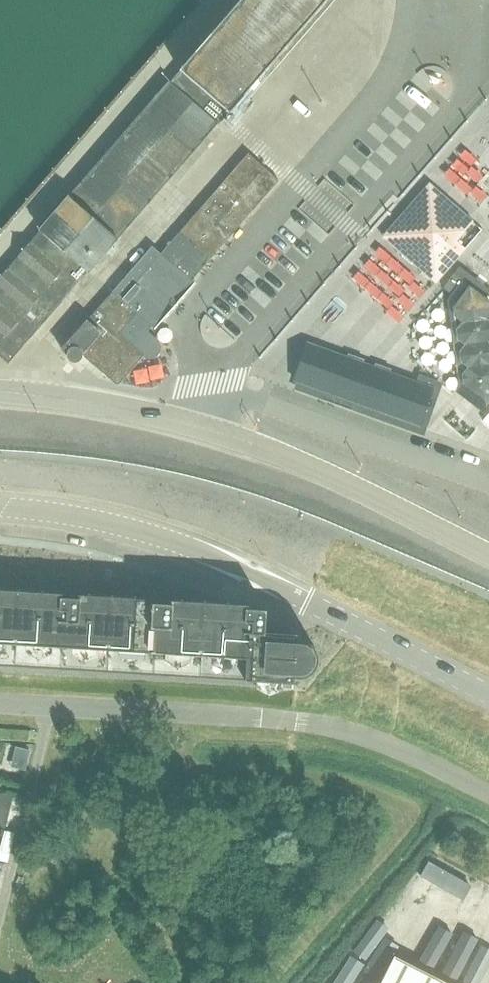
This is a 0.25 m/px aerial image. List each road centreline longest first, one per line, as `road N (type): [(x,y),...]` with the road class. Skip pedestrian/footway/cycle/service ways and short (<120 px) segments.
road 1 (secondary): [(488,695),(217,559),(123,527),(0,508)]
road 2 (unclassified): [(412,41),(445,38),(459,48),(456,111),(215,390)]
road 3 (unclassified): [(215,390),(188,349),(189,310),(401,69),(412,41)]
road 4 (unclassified): [(488,555),(320,473),(186,425)]
road 5 (residential): [(294,725),(0,706)]
road 6 (unclassified): [(488,485),(215,390)]
road 7 (unclassified): [(488,798),(367,742),(294,725)]
road 8 (unclassified): [(186,425),(0,395)]

